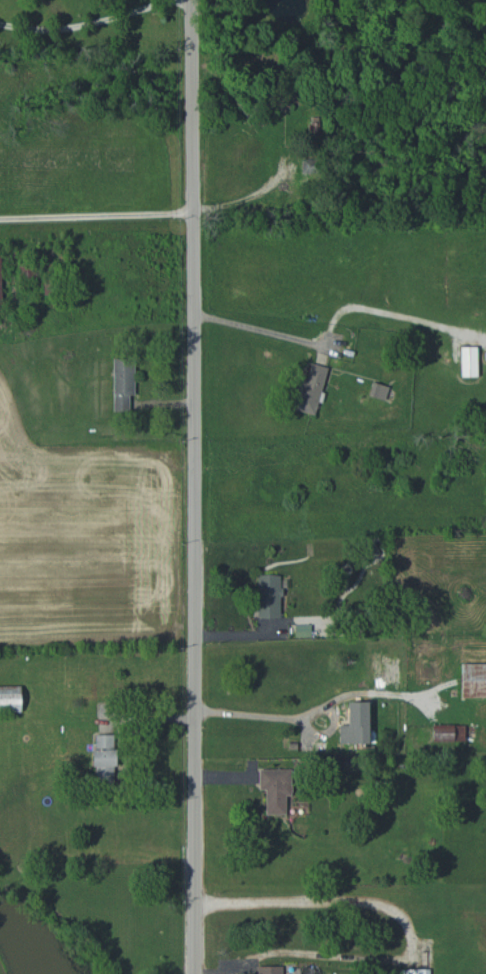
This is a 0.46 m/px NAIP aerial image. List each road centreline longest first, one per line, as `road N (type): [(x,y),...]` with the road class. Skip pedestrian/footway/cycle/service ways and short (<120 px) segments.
road 1 (residential): [(195,973),(189,0)]

